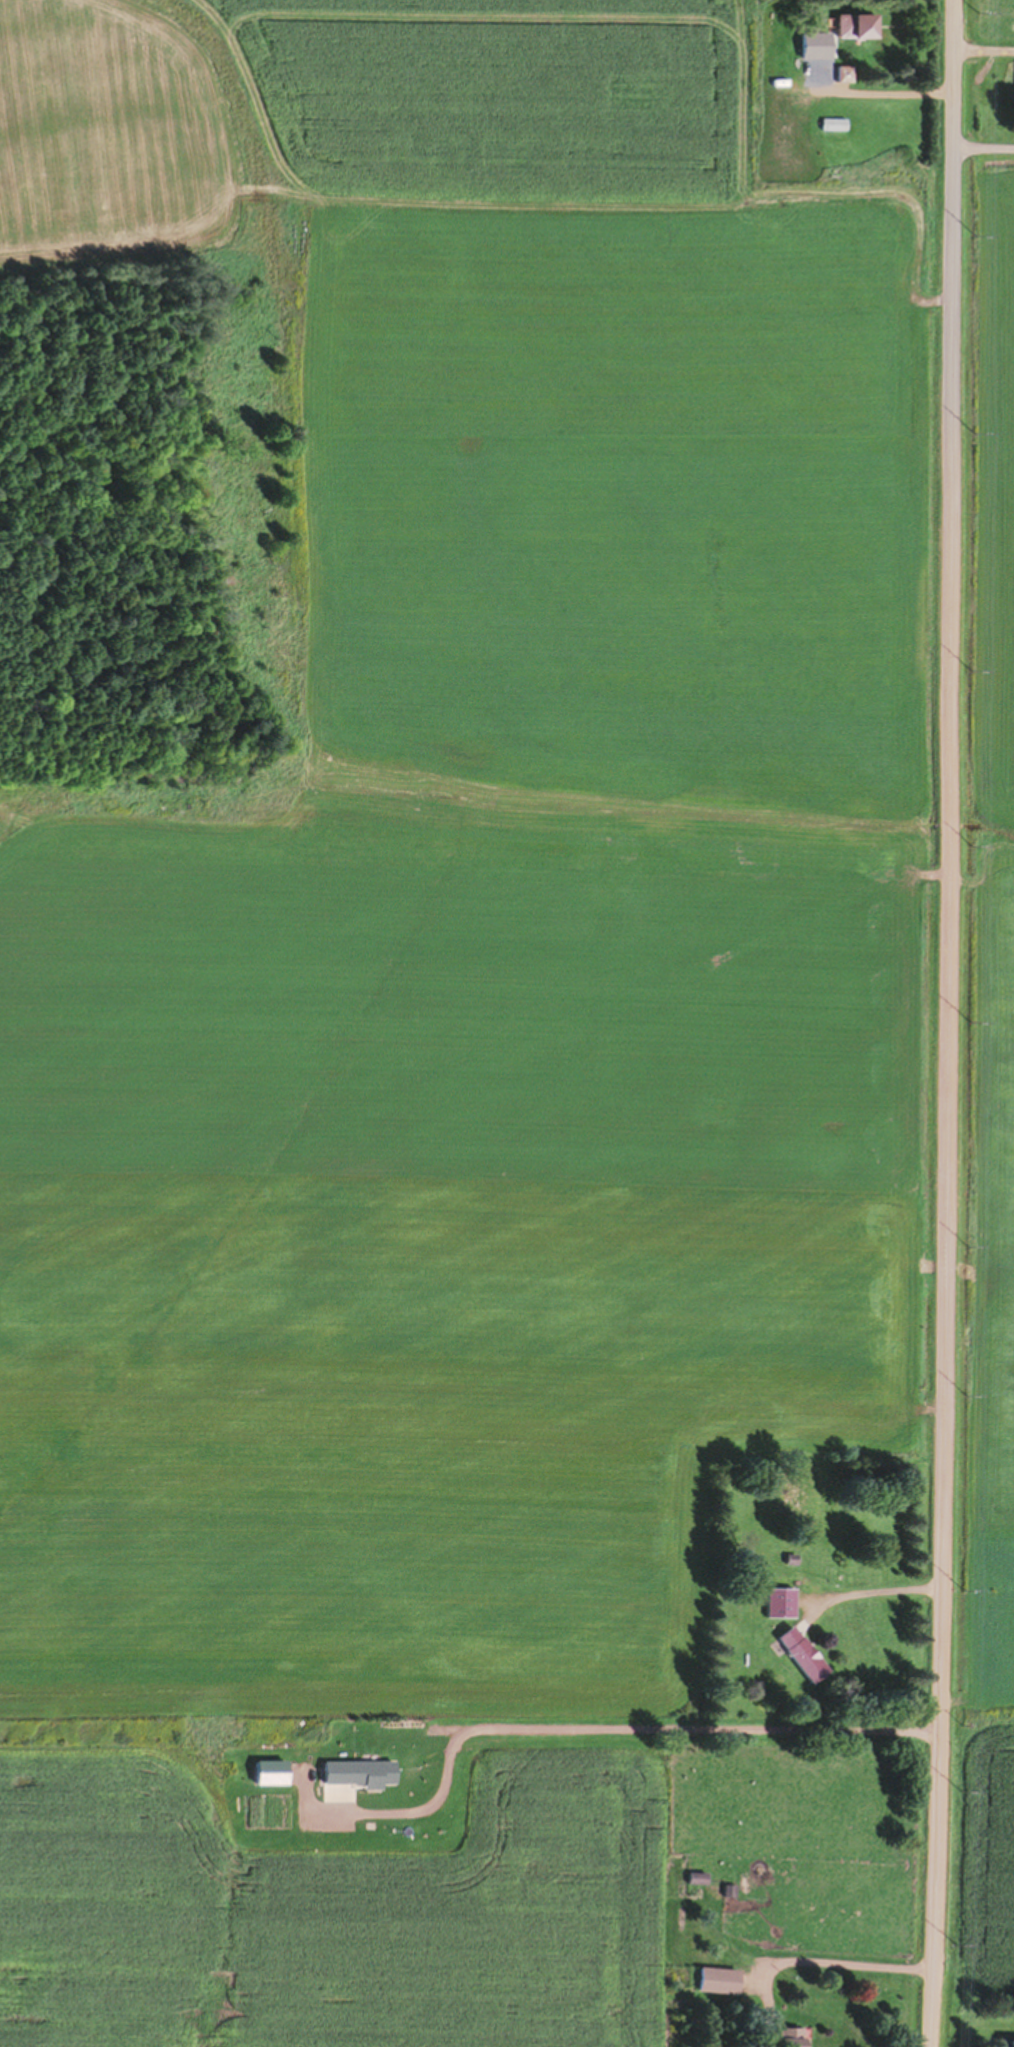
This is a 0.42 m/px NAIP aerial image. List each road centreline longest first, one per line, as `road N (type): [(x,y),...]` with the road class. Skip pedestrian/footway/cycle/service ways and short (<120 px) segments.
road 1 (residential): [(930,2046),(948,1584),(956,0)]

